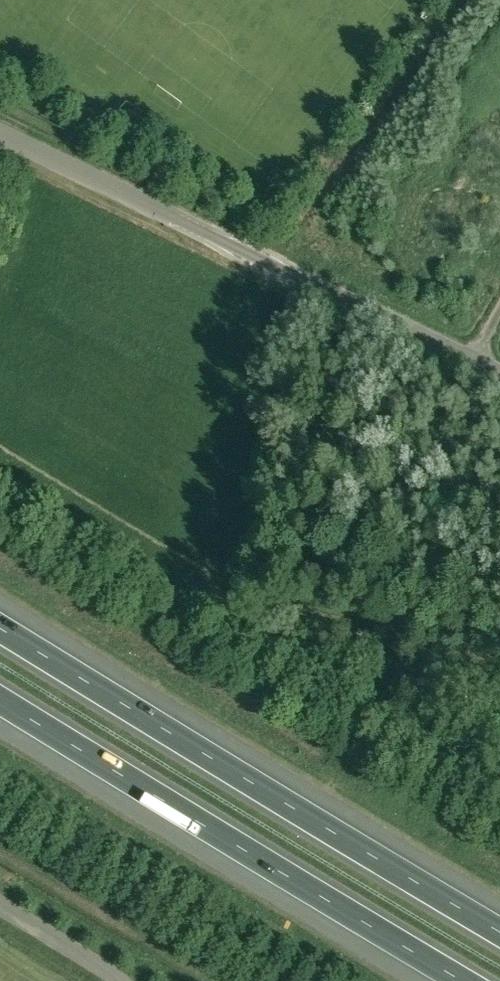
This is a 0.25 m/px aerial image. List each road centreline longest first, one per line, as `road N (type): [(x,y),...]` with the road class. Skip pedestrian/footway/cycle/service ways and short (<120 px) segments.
road 1 (motorway): [(499,930),(0,628)]
road 2 (unclassified): [(499,375),(0,134)]
road 3 (motorway): [(0,710),(453,980)]
road 4 (unclassified): [(115,980),(0,906)]

